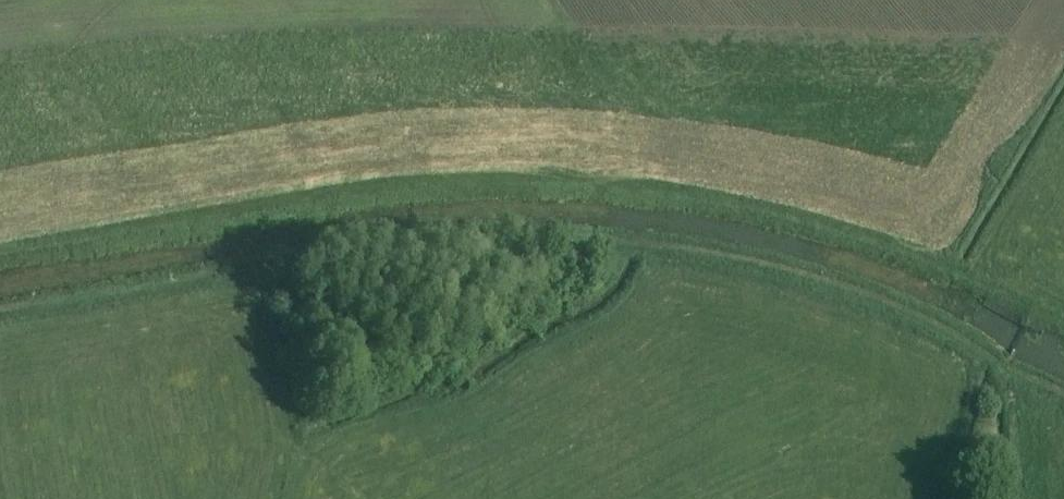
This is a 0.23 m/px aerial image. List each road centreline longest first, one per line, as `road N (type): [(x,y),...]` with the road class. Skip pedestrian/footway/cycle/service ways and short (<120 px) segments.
road 1 (track): [(1063,395),(914,311),(802,262),(633,226),(498,220),(0,302)]
road 2 (track): [(0,245),(403,177),(568,171),(803,209),(945,259),(1063,319)]

